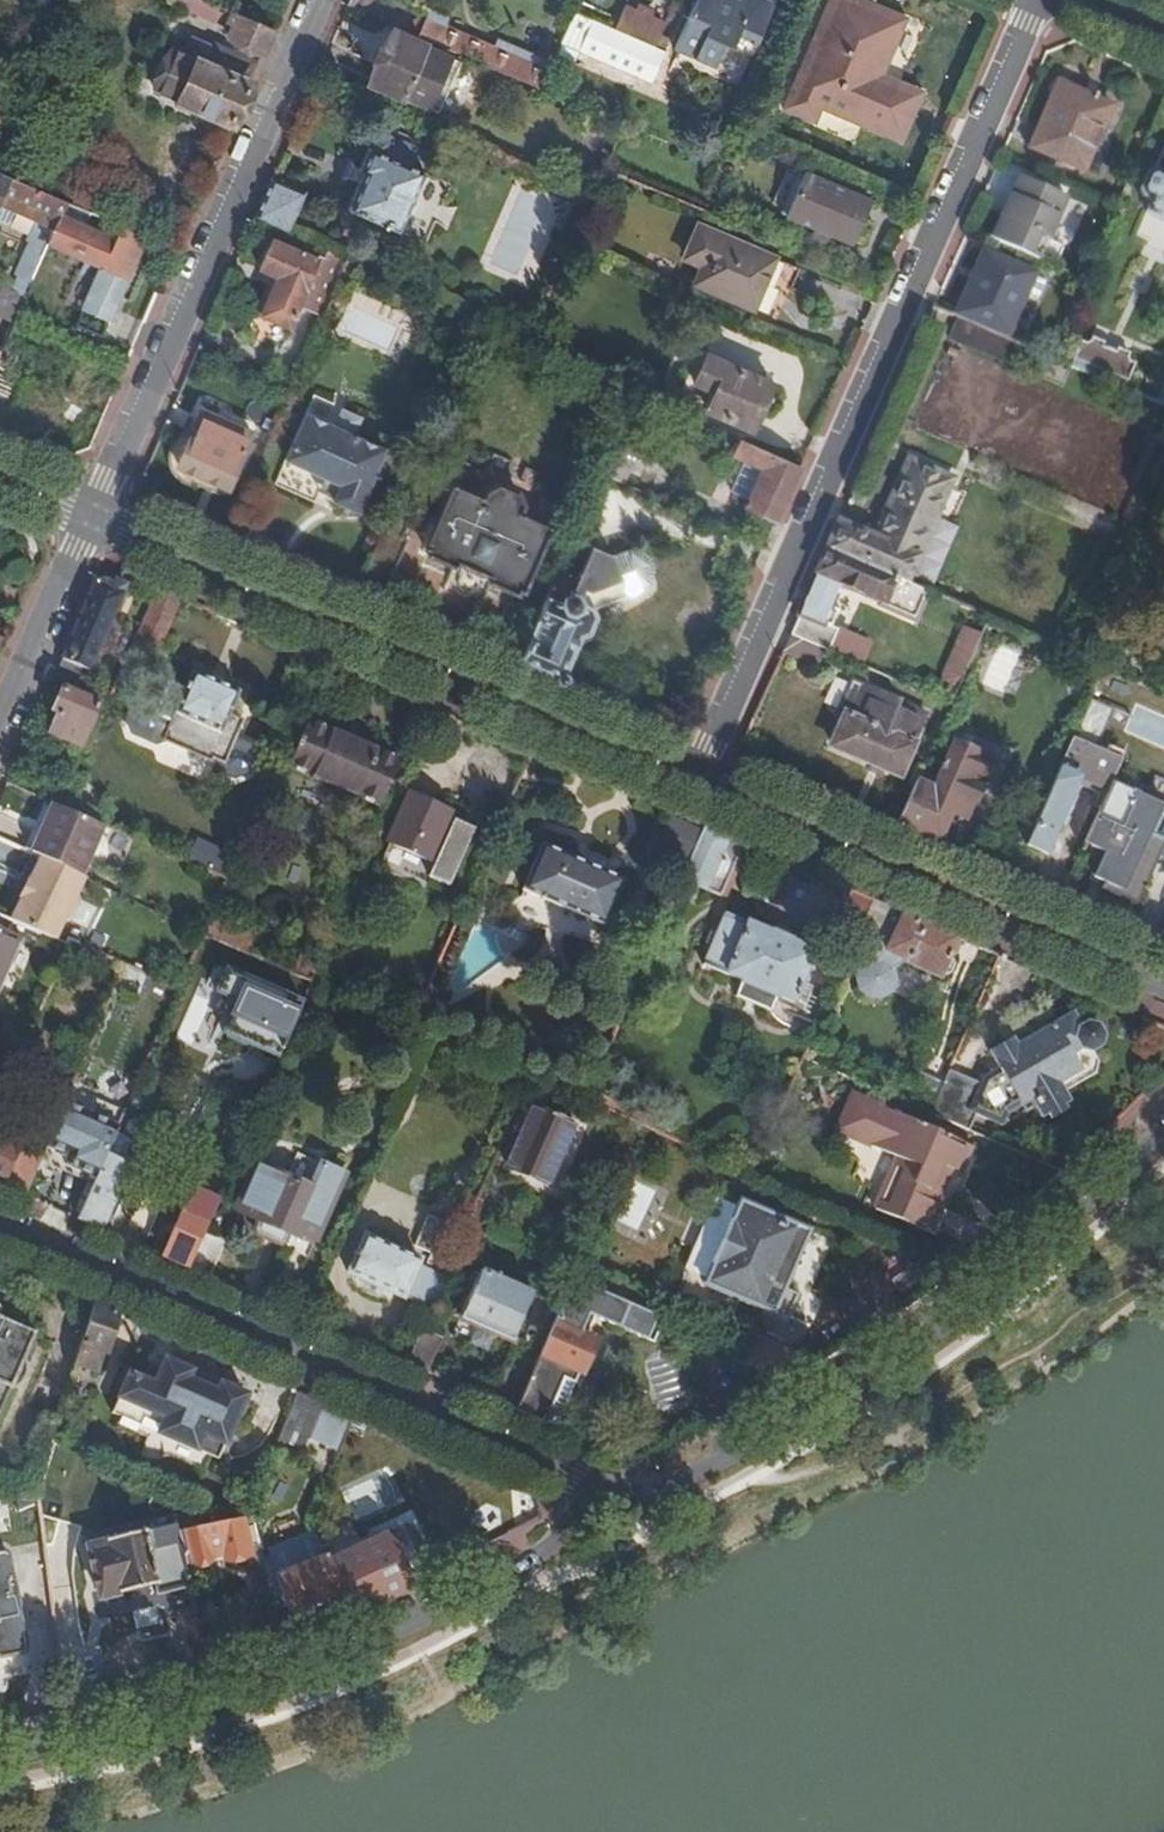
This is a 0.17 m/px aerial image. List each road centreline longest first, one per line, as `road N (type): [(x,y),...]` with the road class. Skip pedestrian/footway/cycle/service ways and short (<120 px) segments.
road 1 (residential): [(696,779),(1036,0)]
road 2 (residential): [(604,1495),(675,1485),(818,1409),(999,1284),(1163,1131)]
road 3 (residential): [(0,1757),(252,1692),(425,1617),(565,1543),(581,1510),(604,1495)]
road 4 (residential): [(0,1225),(604,1495)]
road 5 (residential): [(96,516),(696,779)]
road 6 (residential): [(321,0),(96,516)]
road 7 (residential): [(696,779),(1163,987)]
road 8 (residential): [(96,516),(0,735)]

